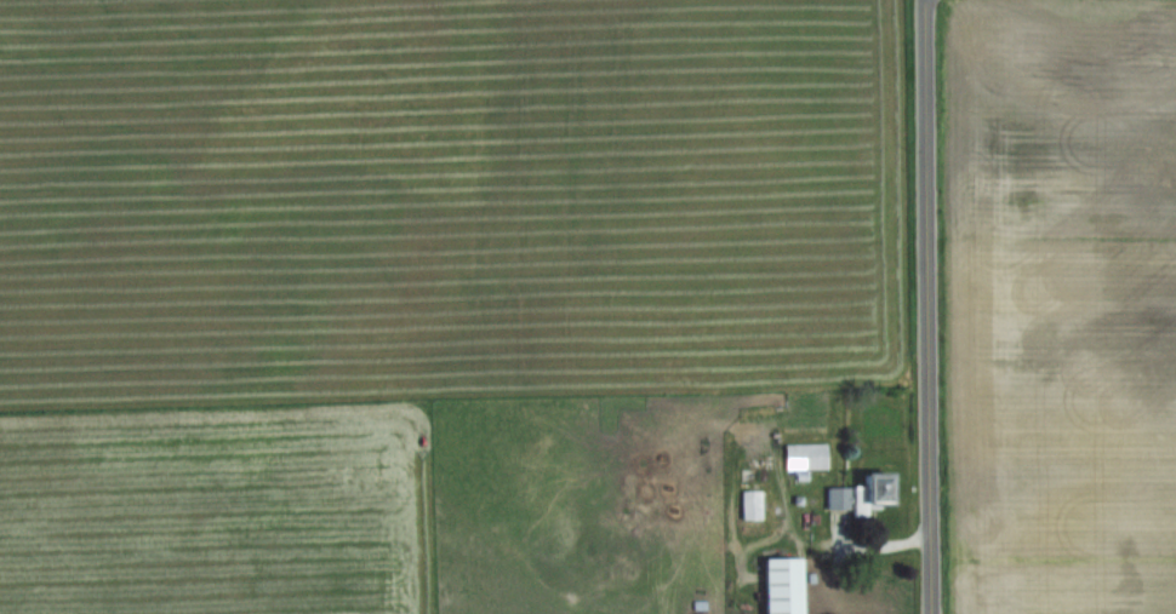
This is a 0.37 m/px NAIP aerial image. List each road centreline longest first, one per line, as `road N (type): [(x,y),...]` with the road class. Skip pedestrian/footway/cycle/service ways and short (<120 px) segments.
road 1 (residential): [(932,613),(925,0)]

